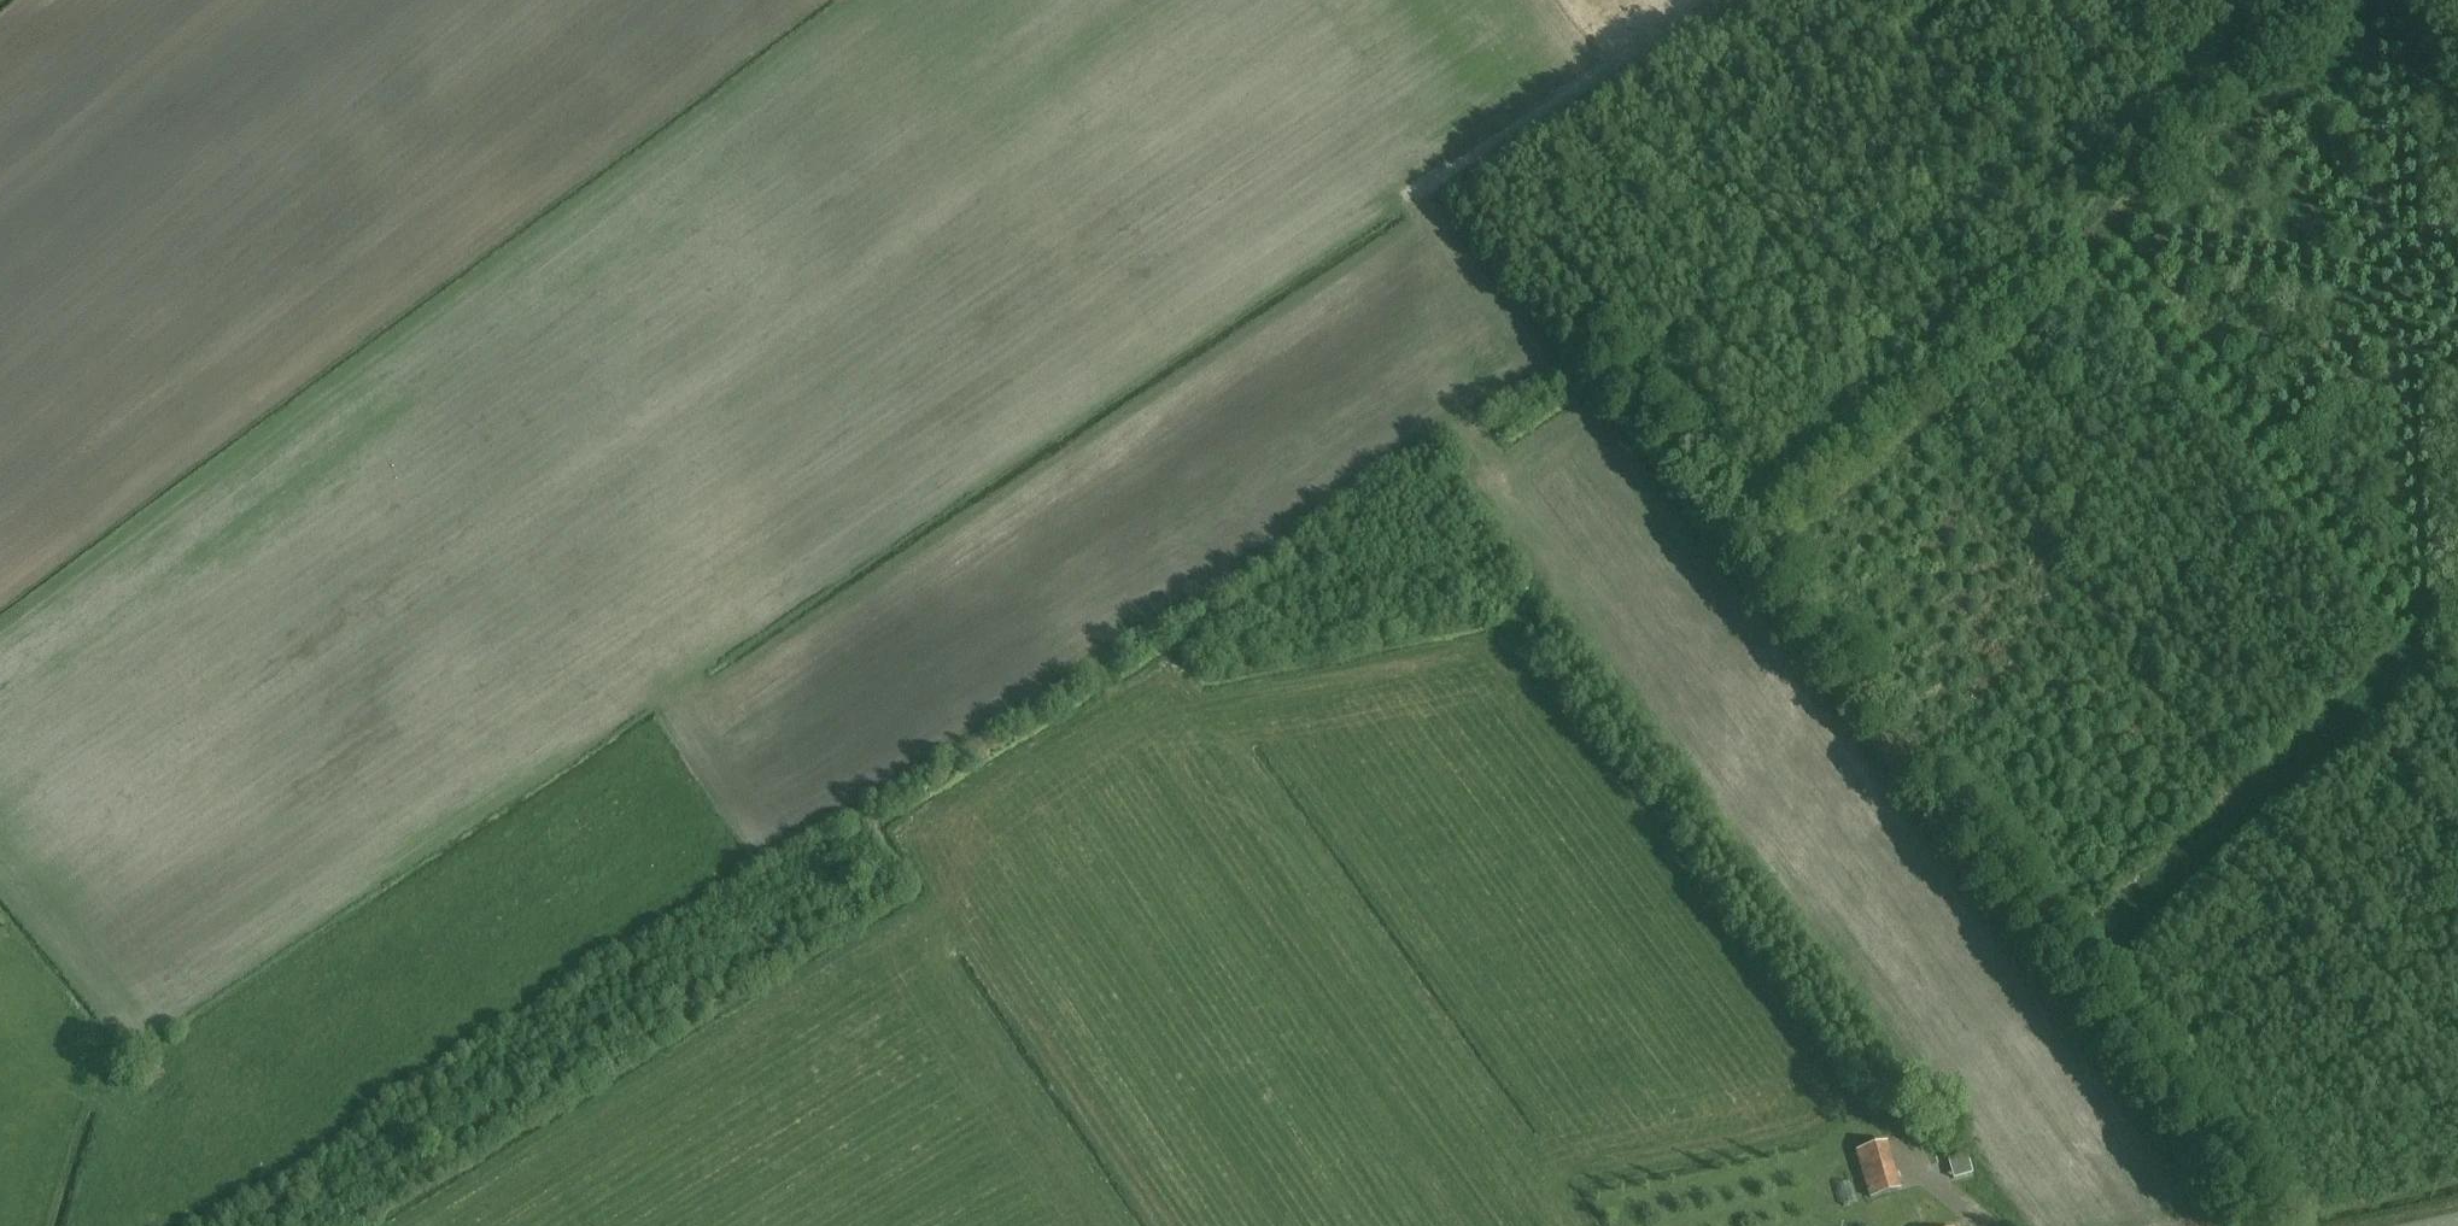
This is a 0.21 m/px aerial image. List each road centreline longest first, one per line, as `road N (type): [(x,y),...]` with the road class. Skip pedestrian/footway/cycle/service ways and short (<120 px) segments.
road 1 (track): [(2264,1225),(1754,552),(2093,231),(2258,427),(2412,295),(2457,306)]

